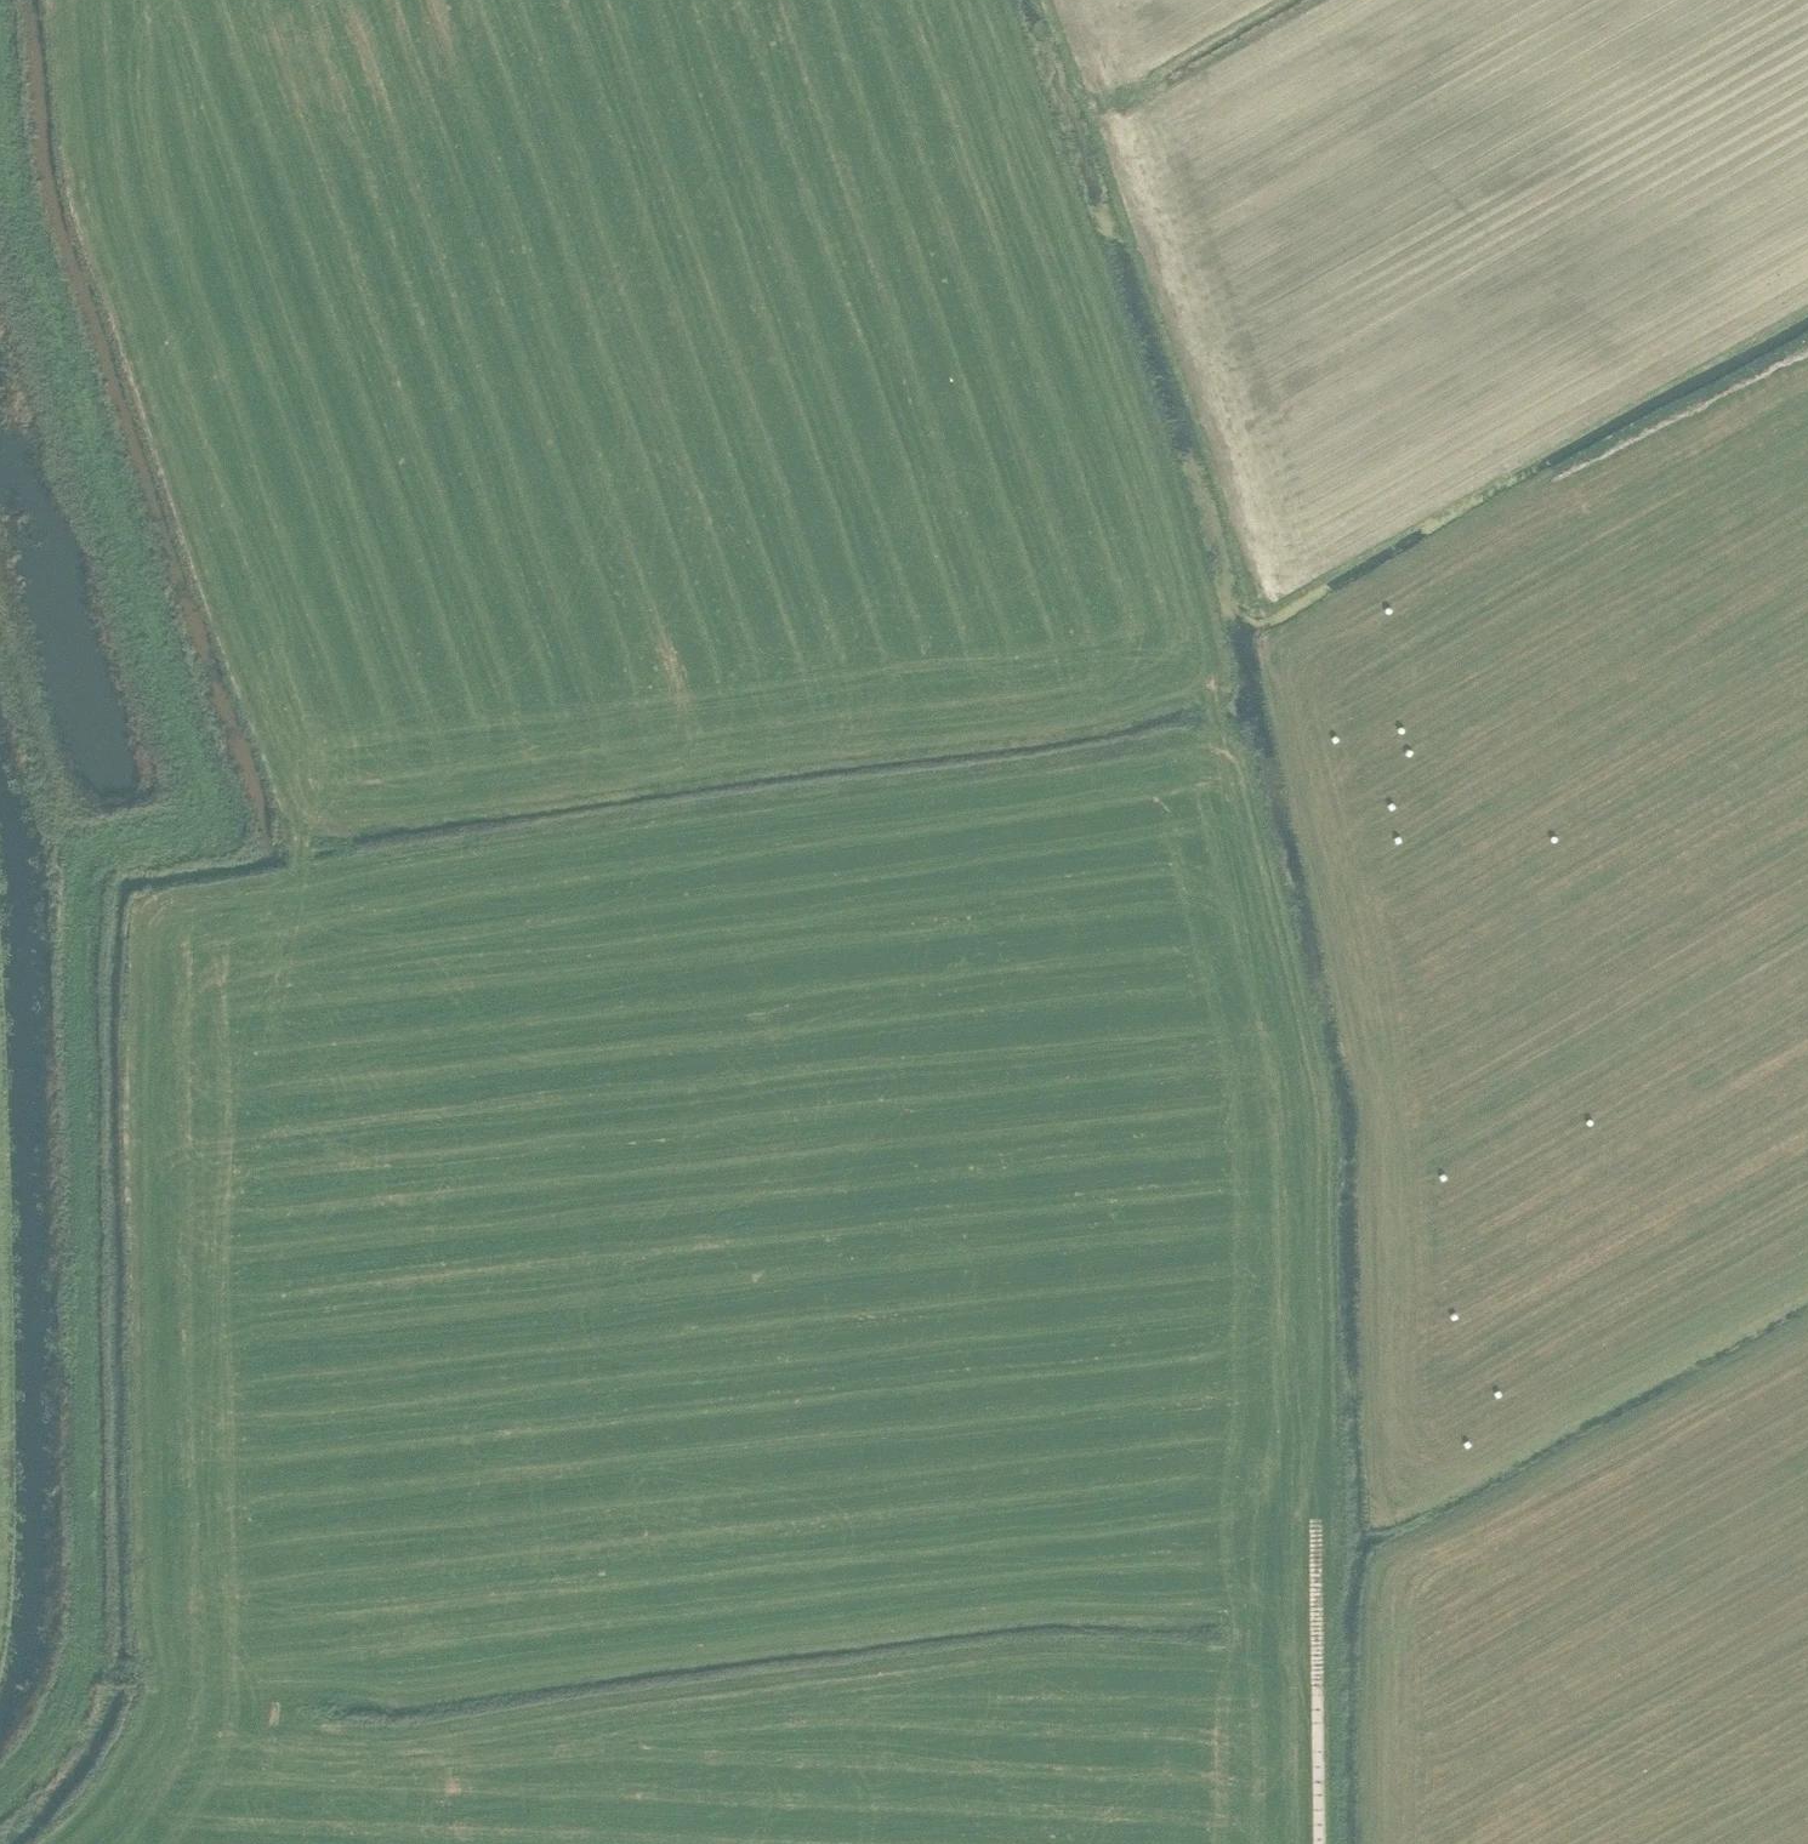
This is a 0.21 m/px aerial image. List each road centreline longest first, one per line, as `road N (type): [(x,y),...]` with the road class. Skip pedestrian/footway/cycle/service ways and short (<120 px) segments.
road 1 (track): [(1329,1843),(1329,1690)]

